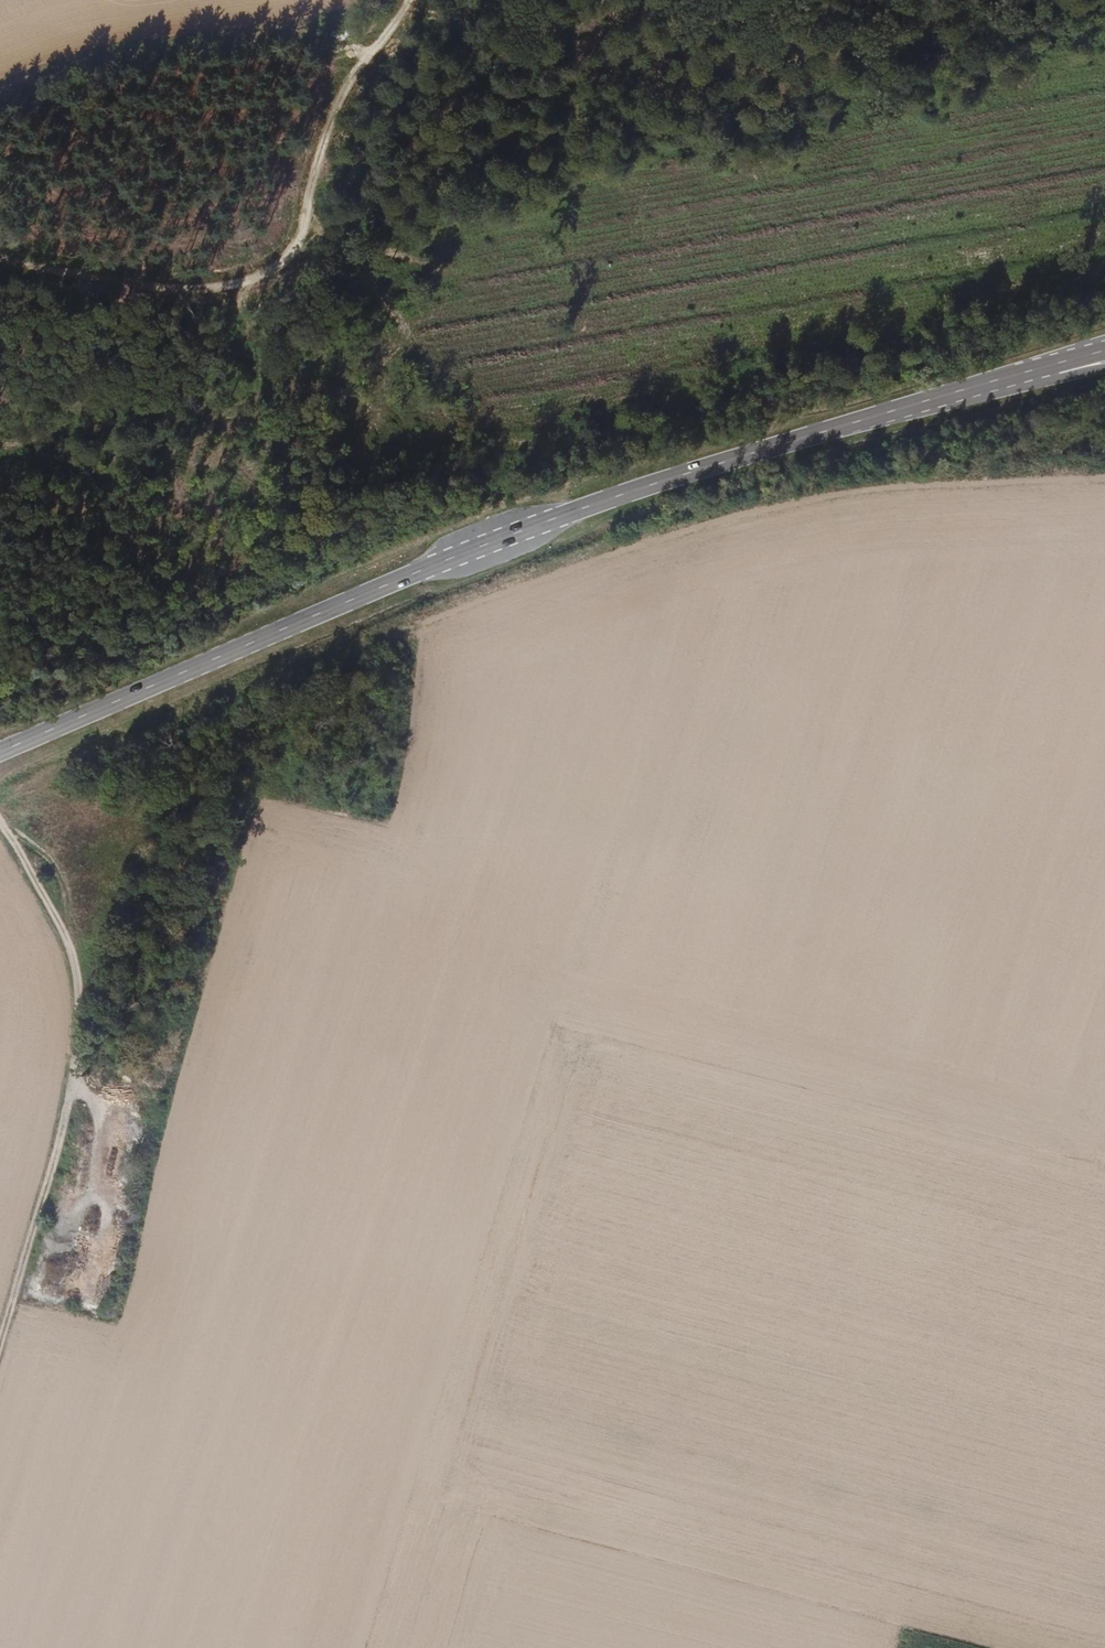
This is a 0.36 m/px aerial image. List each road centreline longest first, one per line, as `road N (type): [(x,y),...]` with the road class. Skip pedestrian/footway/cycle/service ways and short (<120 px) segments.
road 1 (secondary): [(0,752),(587,508),(949,395)]
road 2 (track): [(0,1309),(76,1017),(67,952),(0,829)]
road 3 (secondary): [(949,395),(1104,351)]
road 4 (primary): [(949,395),(1104,368)]

